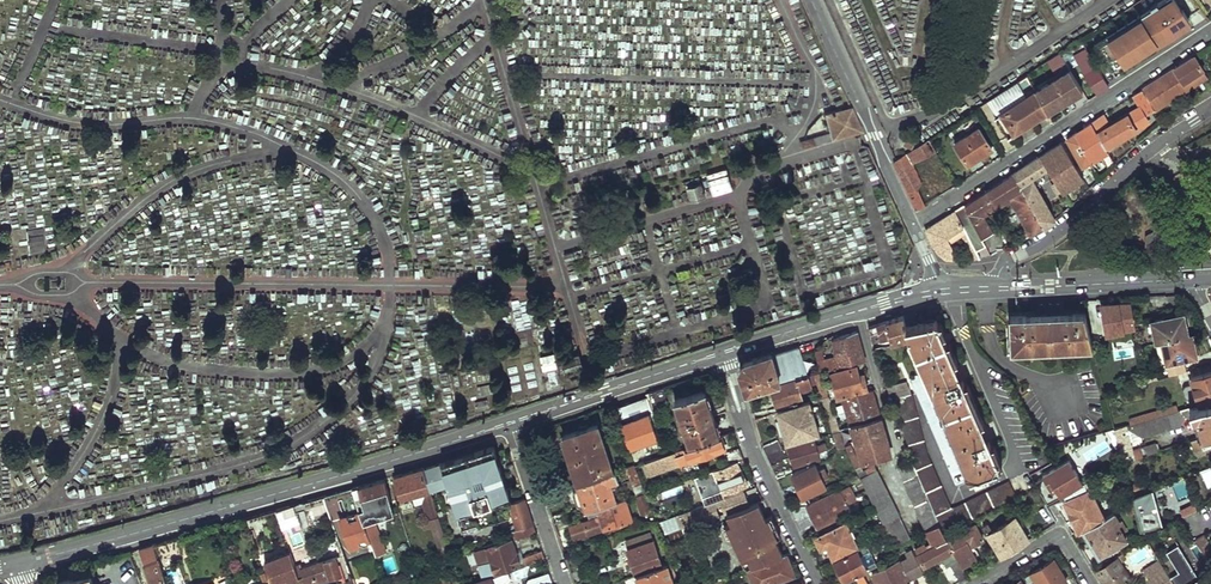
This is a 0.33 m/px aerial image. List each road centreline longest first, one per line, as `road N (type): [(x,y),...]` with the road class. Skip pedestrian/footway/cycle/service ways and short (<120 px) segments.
road 1 (tertiary): [(510,424),(16,564)]
road 2 (residential): [(914,224),(1210,31)]
road 3 (residential): [(998,289),(1008,261),(1062,230),(1210,109)]
road 4 (residential): [(820,583),(752,444),(722,354)]
road 5 (unclassified): [(914,224),(812,0)]
road 6 (tertiary): [(939,292),(722,354)]
road 7 (tertiary): [(722,354),(510,424)]
road 8 (tertiary): [(1194,279),(998,289)]
road 9 (residential): [(510,424),(563,583)]
road 10 (residential): [(1092,583),(1060,534),(976,583)]

